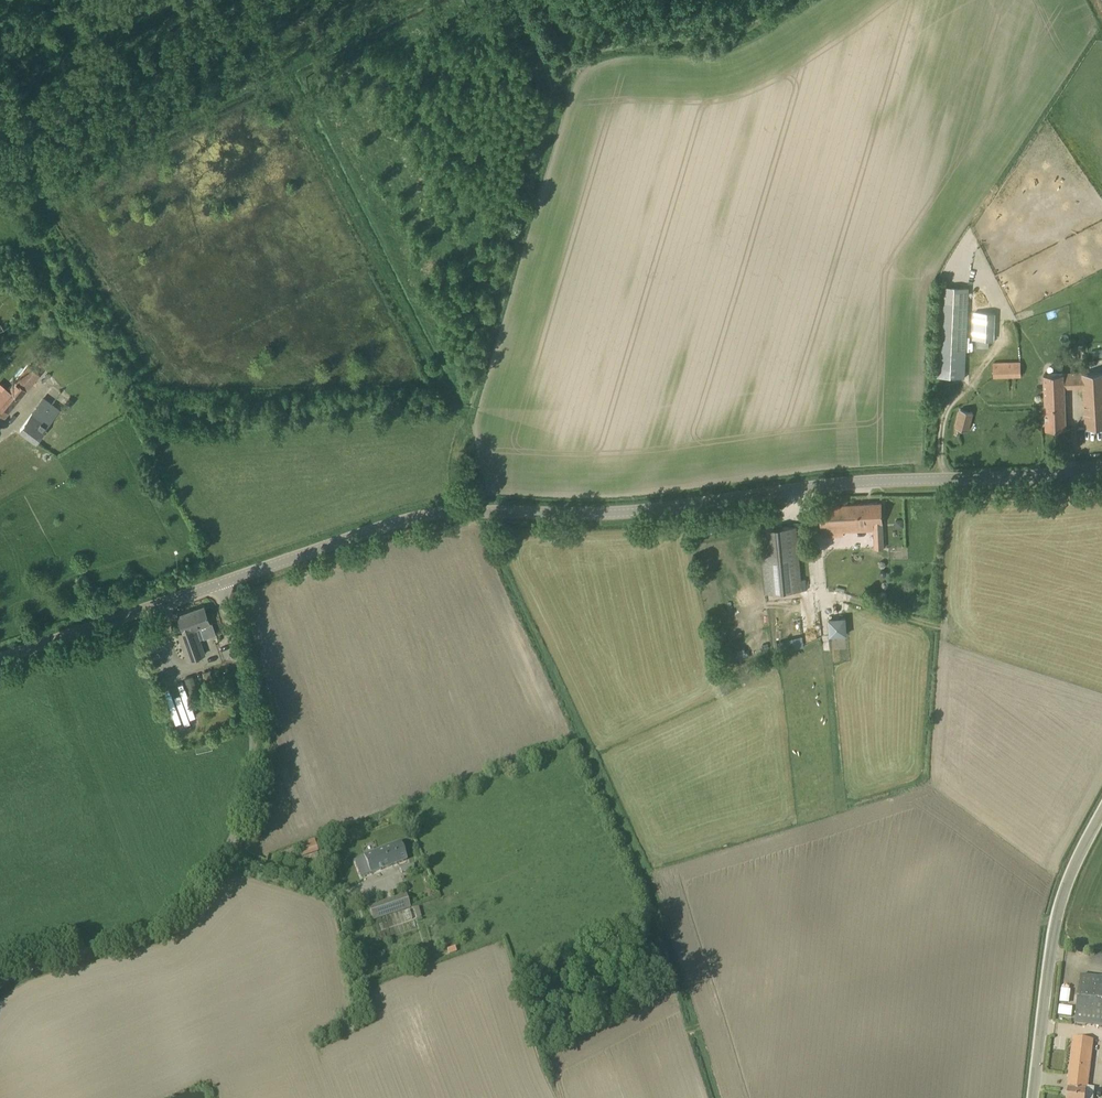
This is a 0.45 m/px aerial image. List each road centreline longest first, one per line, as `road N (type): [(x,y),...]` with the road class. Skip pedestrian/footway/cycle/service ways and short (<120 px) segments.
road 1 (tertiary): [(222,584),(456,507),(604,516),(695,501),(1101,467)]
road 2 (unclassified): [(0,991),(32,965),(154,933),(195,901),(238,842),(262,758),(260,704),(222,584)]
road 3 (tertiary): [(1034,1097),(1051,938),(1101,820)]
road 4 (tertiary): [(0,659),(222,584)]

